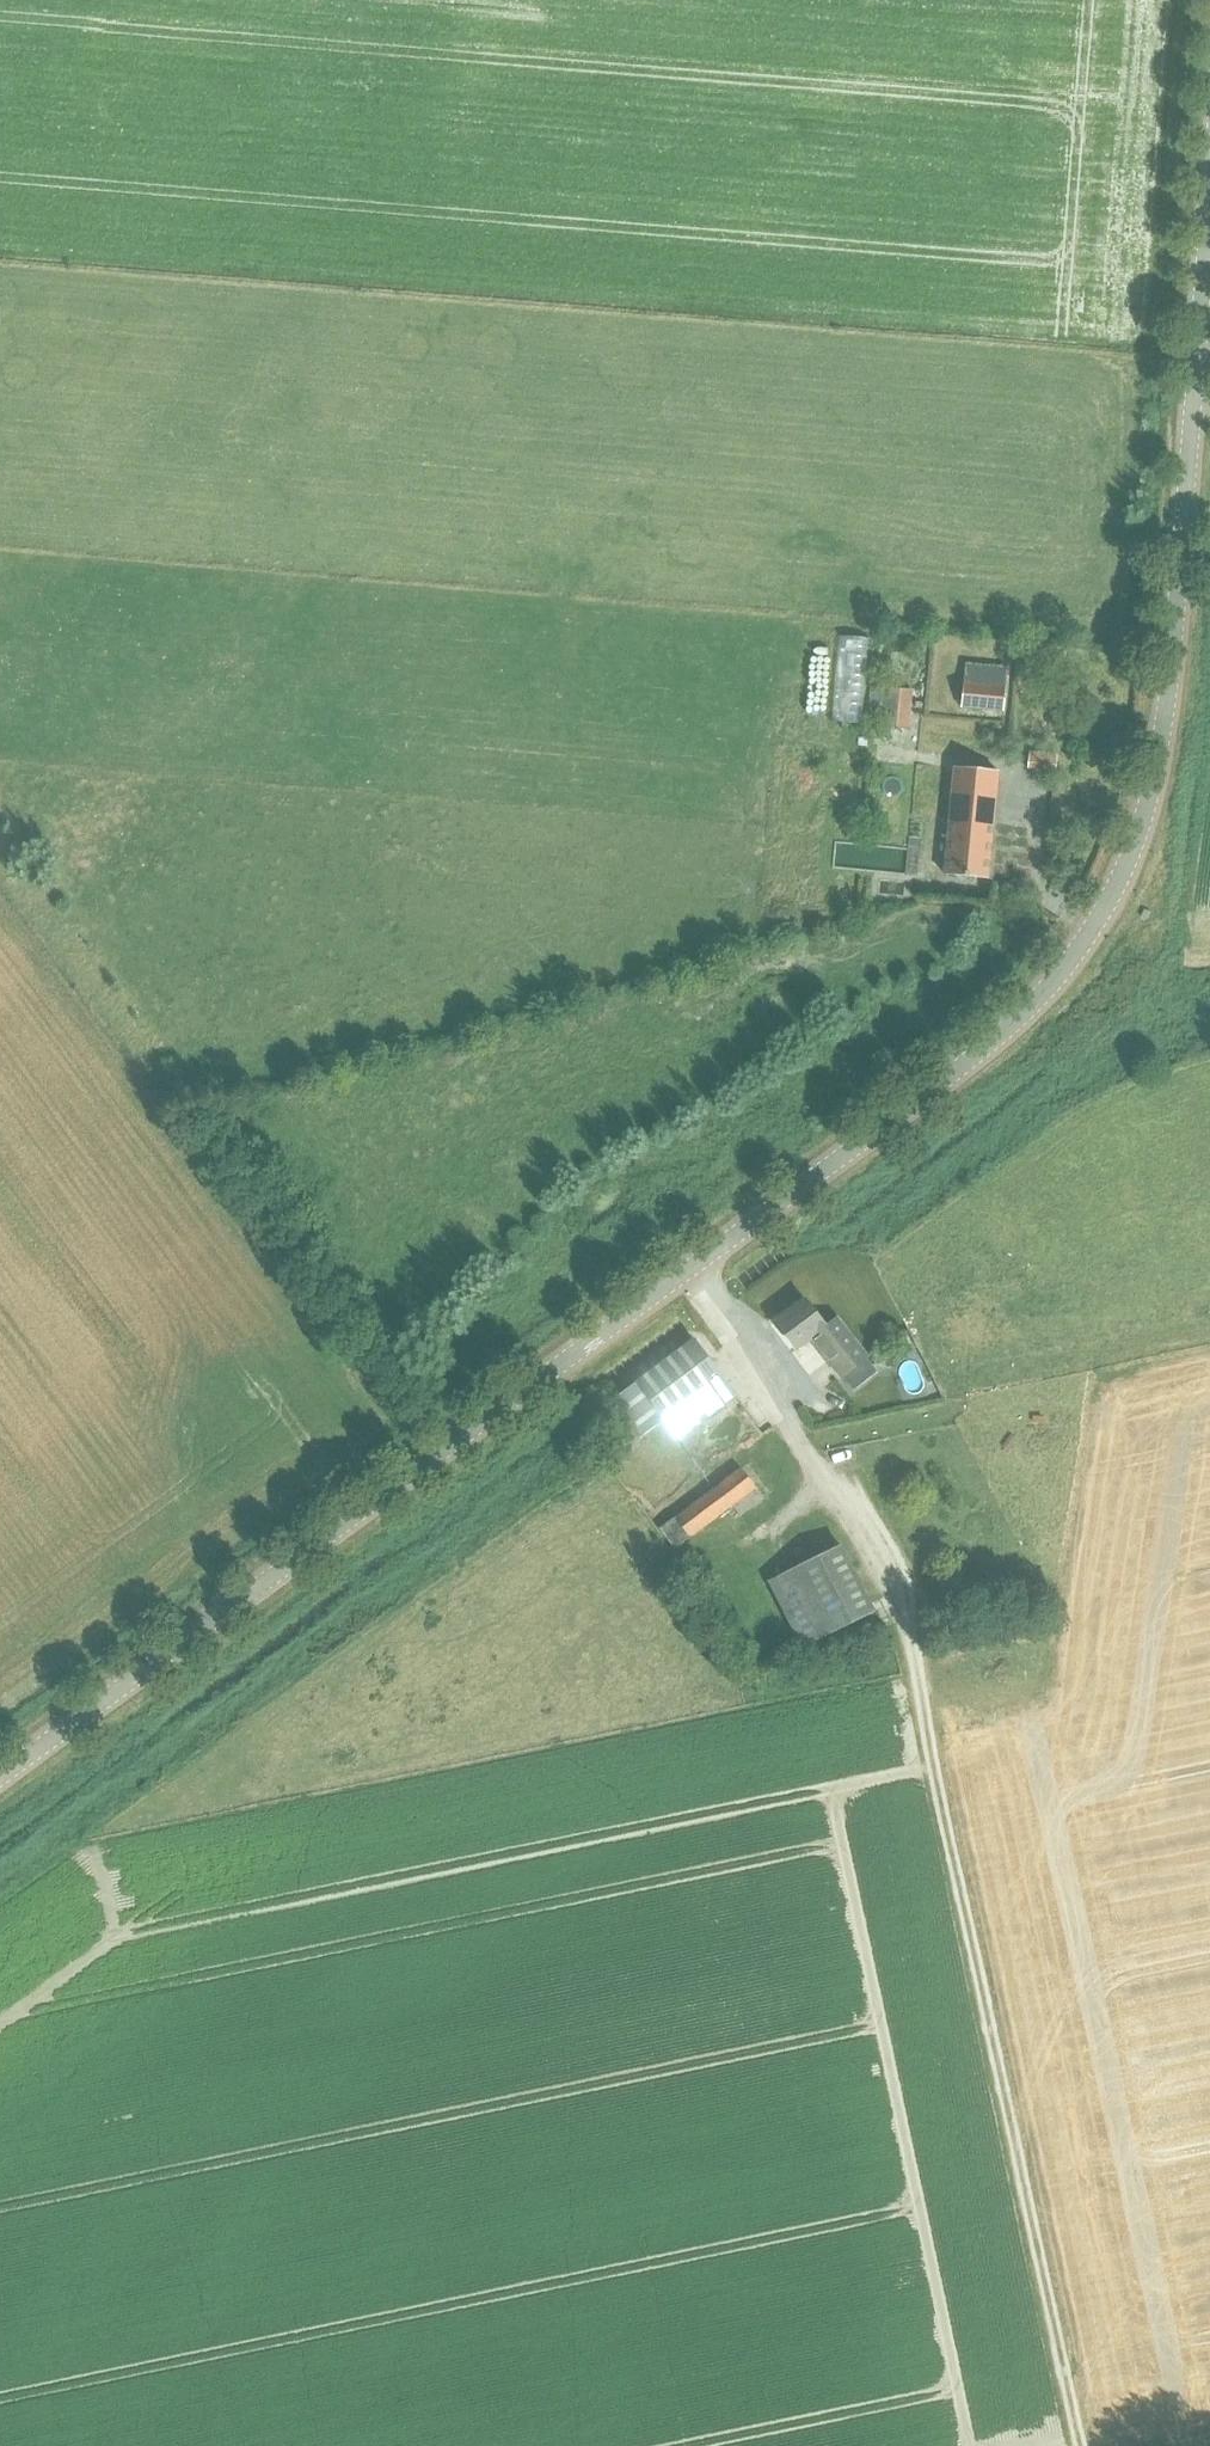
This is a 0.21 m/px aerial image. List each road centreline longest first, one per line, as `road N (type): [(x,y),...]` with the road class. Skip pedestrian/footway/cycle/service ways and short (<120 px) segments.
road 1 (tertiary): [(0,1773),(1025,1017),(1067,966),(1105,914),(1150,799),(1165,709),(1209,172)]
road 2 (track): [(1079,2445),(900,1624)]

